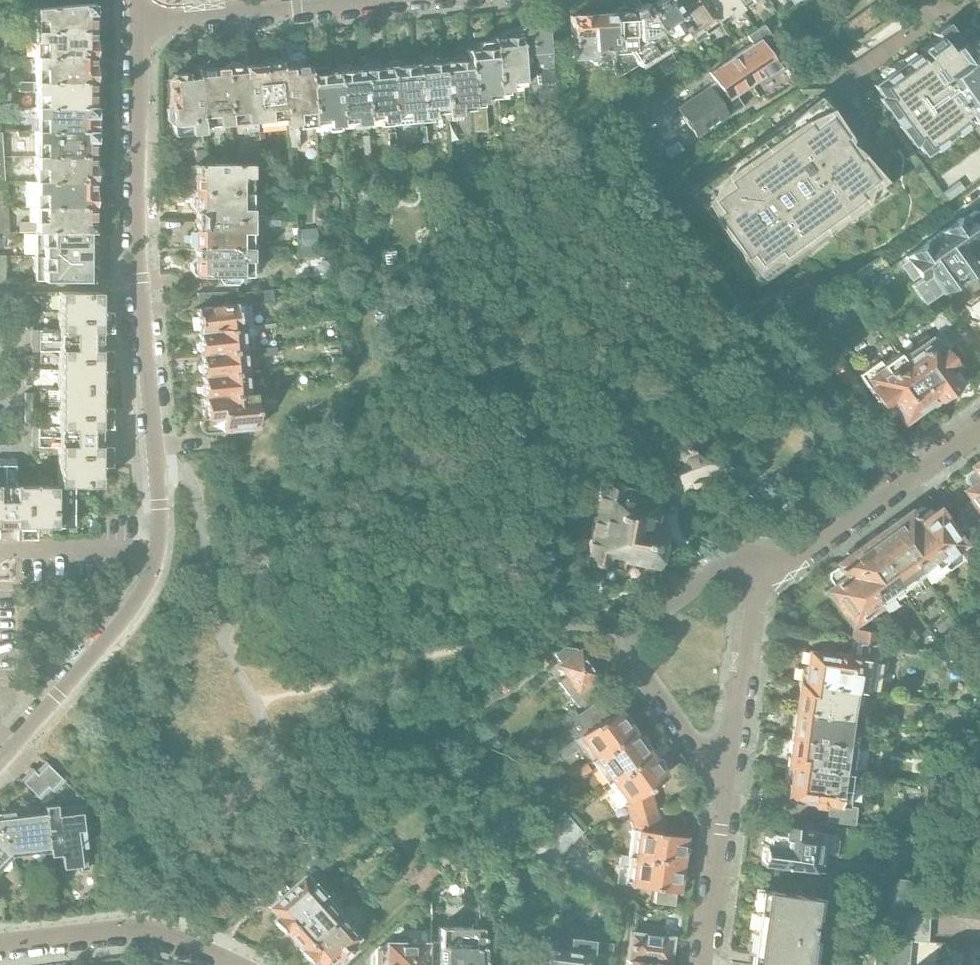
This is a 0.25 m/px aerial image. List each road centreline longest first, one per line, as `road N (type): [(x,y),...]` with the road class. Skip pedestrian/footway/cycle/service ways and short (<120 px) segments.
road 1 (residential): [(0,764),(136,605),(160,553),(138,24)]
road 2 (residential): [(730,763),(700,754),(625,645),(630,631),(730,563),(749,562),(765,578)]
road 3 (residential): [(765,578),(979,426)]
road 4 (residential): [(138,24),(382,0)]
road 5 (residential): [(235,964),(135,930),(0,945)]
road 6 (residential): [(704,964),(730,763)]
road 7 (residential): [(730,763),(750,616),(765,578)]

